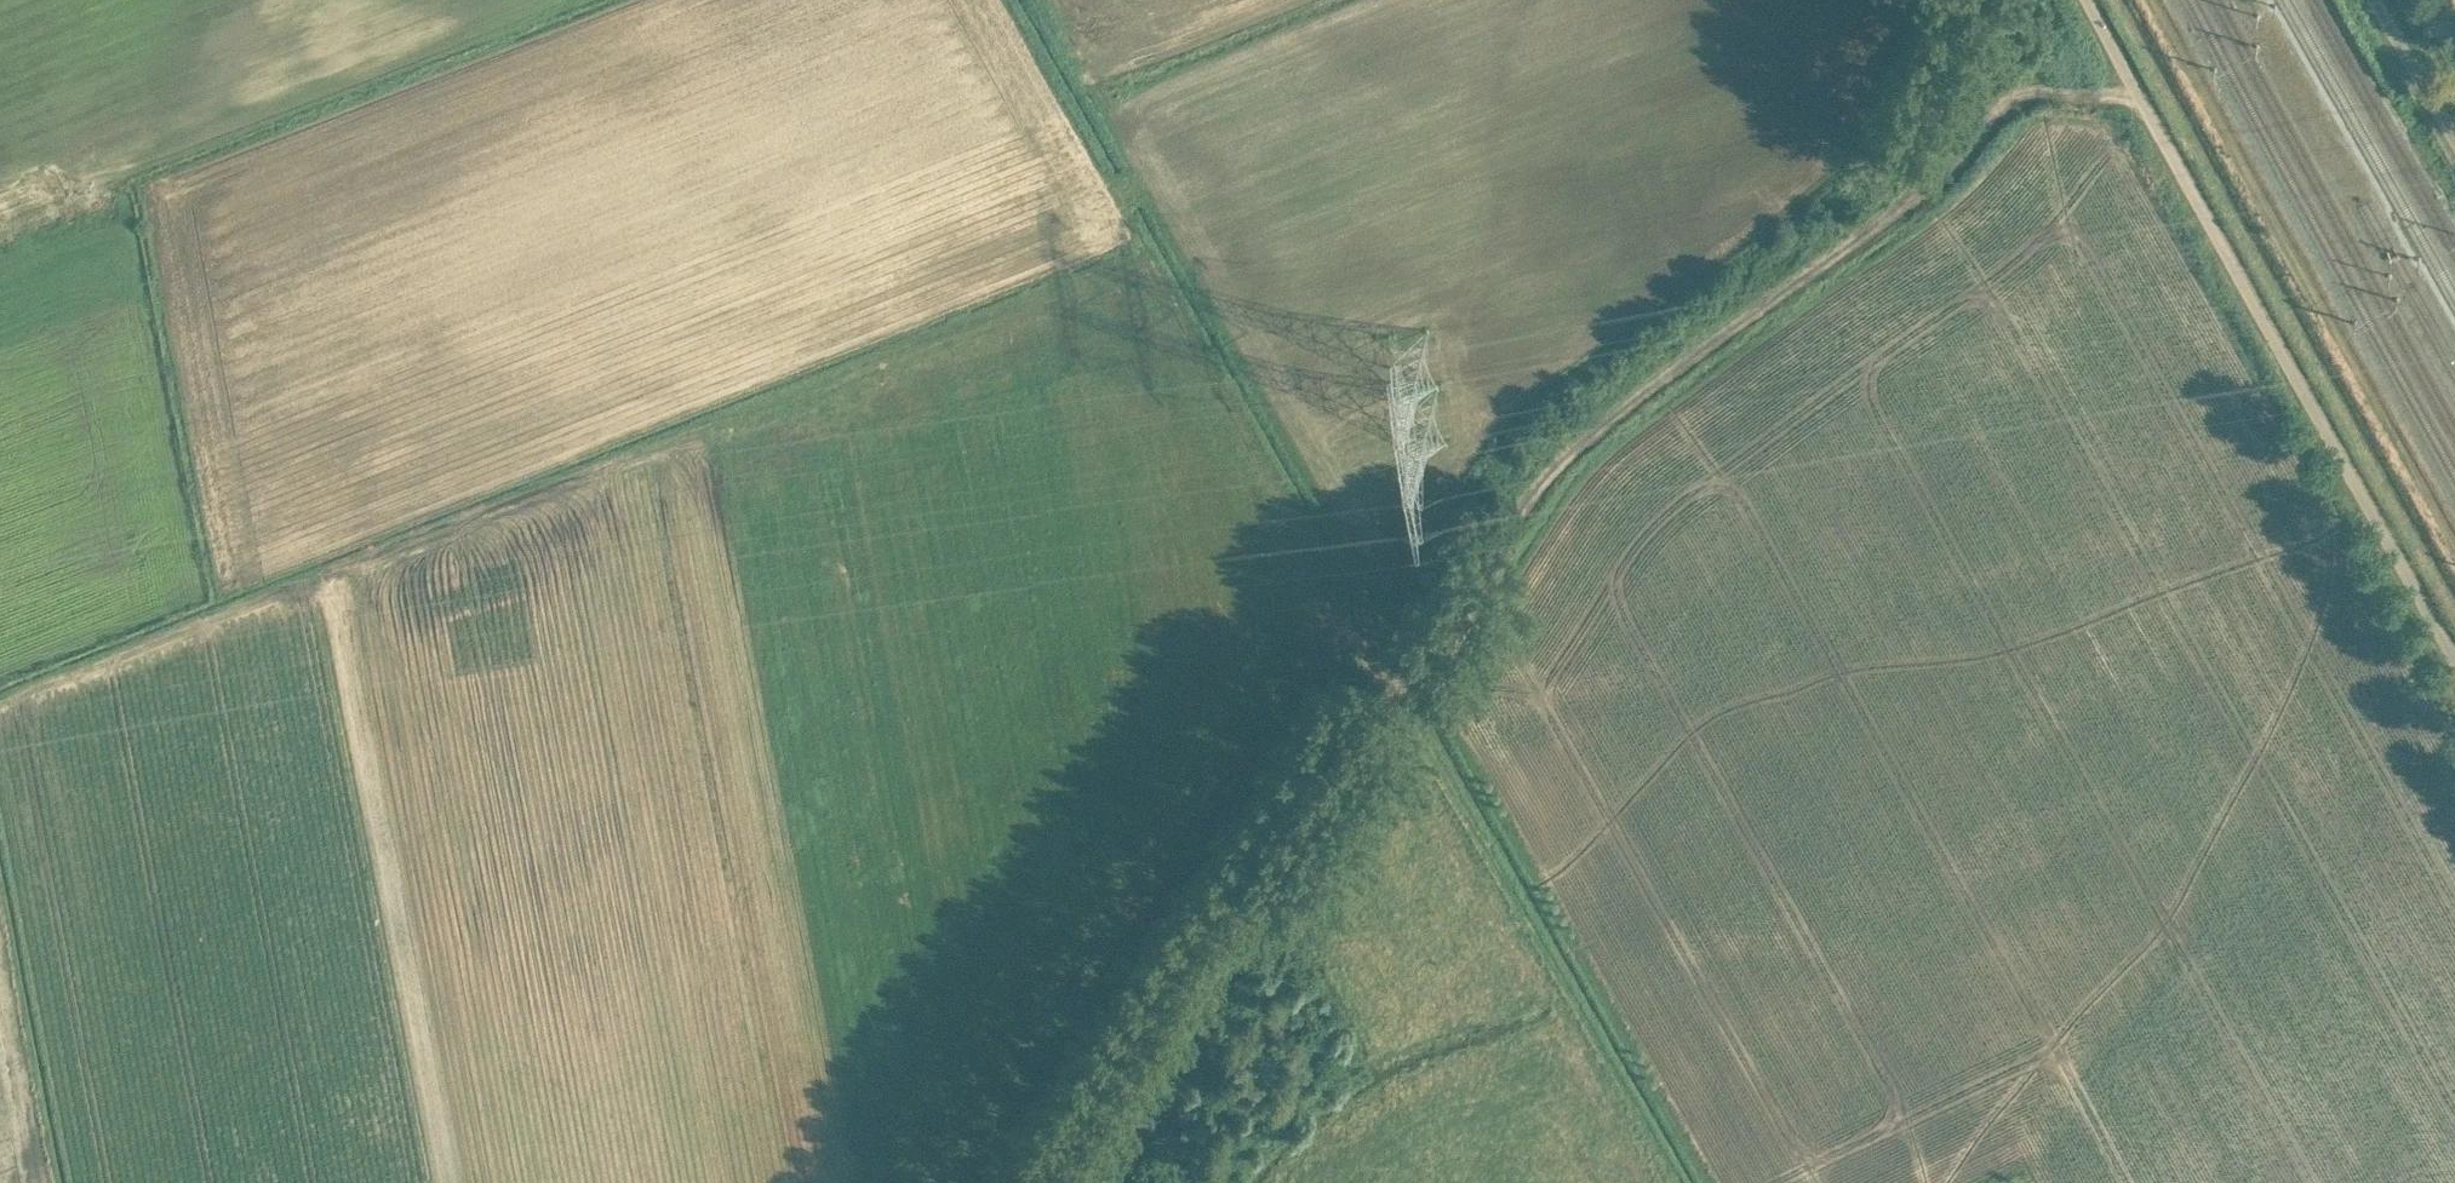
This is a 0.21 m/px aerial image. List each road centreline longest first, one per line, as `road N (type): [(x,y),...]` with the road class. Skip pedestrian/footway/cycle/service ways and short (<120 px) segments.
road 1 (track): [(2137,92),(2046,91),(2012,100),(1925,193),(1576,445),(1480,564),(1398,695)]
road 2 (unclassified): [(2454,657),(2088,0)]
road 3 (track): [(1398,695),(1082,1182)]
road 4 (unclassified): [(2454,137),(2376,0)]

